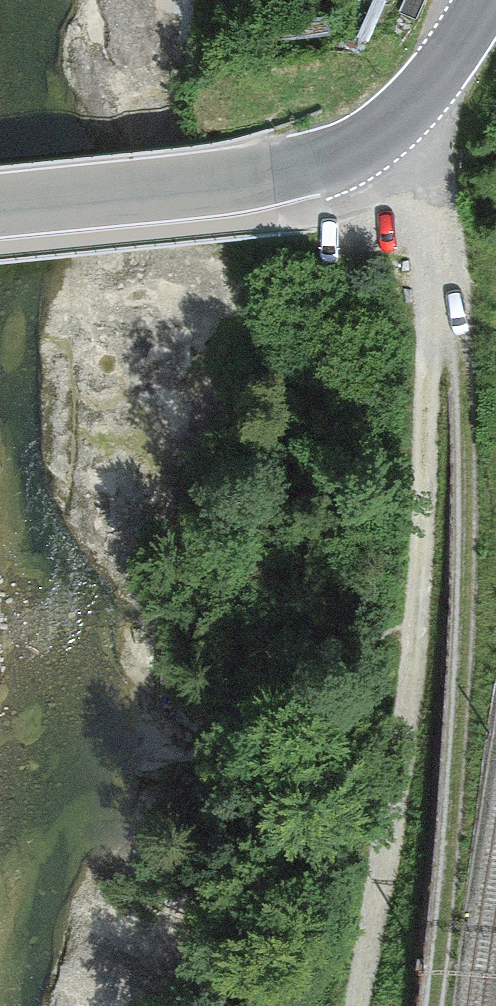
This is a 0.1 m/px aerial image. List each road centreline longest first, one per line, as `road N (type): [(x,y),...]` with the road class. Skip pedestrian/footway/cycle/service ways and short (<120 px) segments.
road 1 (track): [(354,1005),(400,802),(429,281),(420,208),(373,140)]
road 2 (track): [(434,1005),(470,498),(463,351),(429,281)]
road 3 (tertiary): [(0,214),(250,187),(326,164),(403,116),(485,0)]

